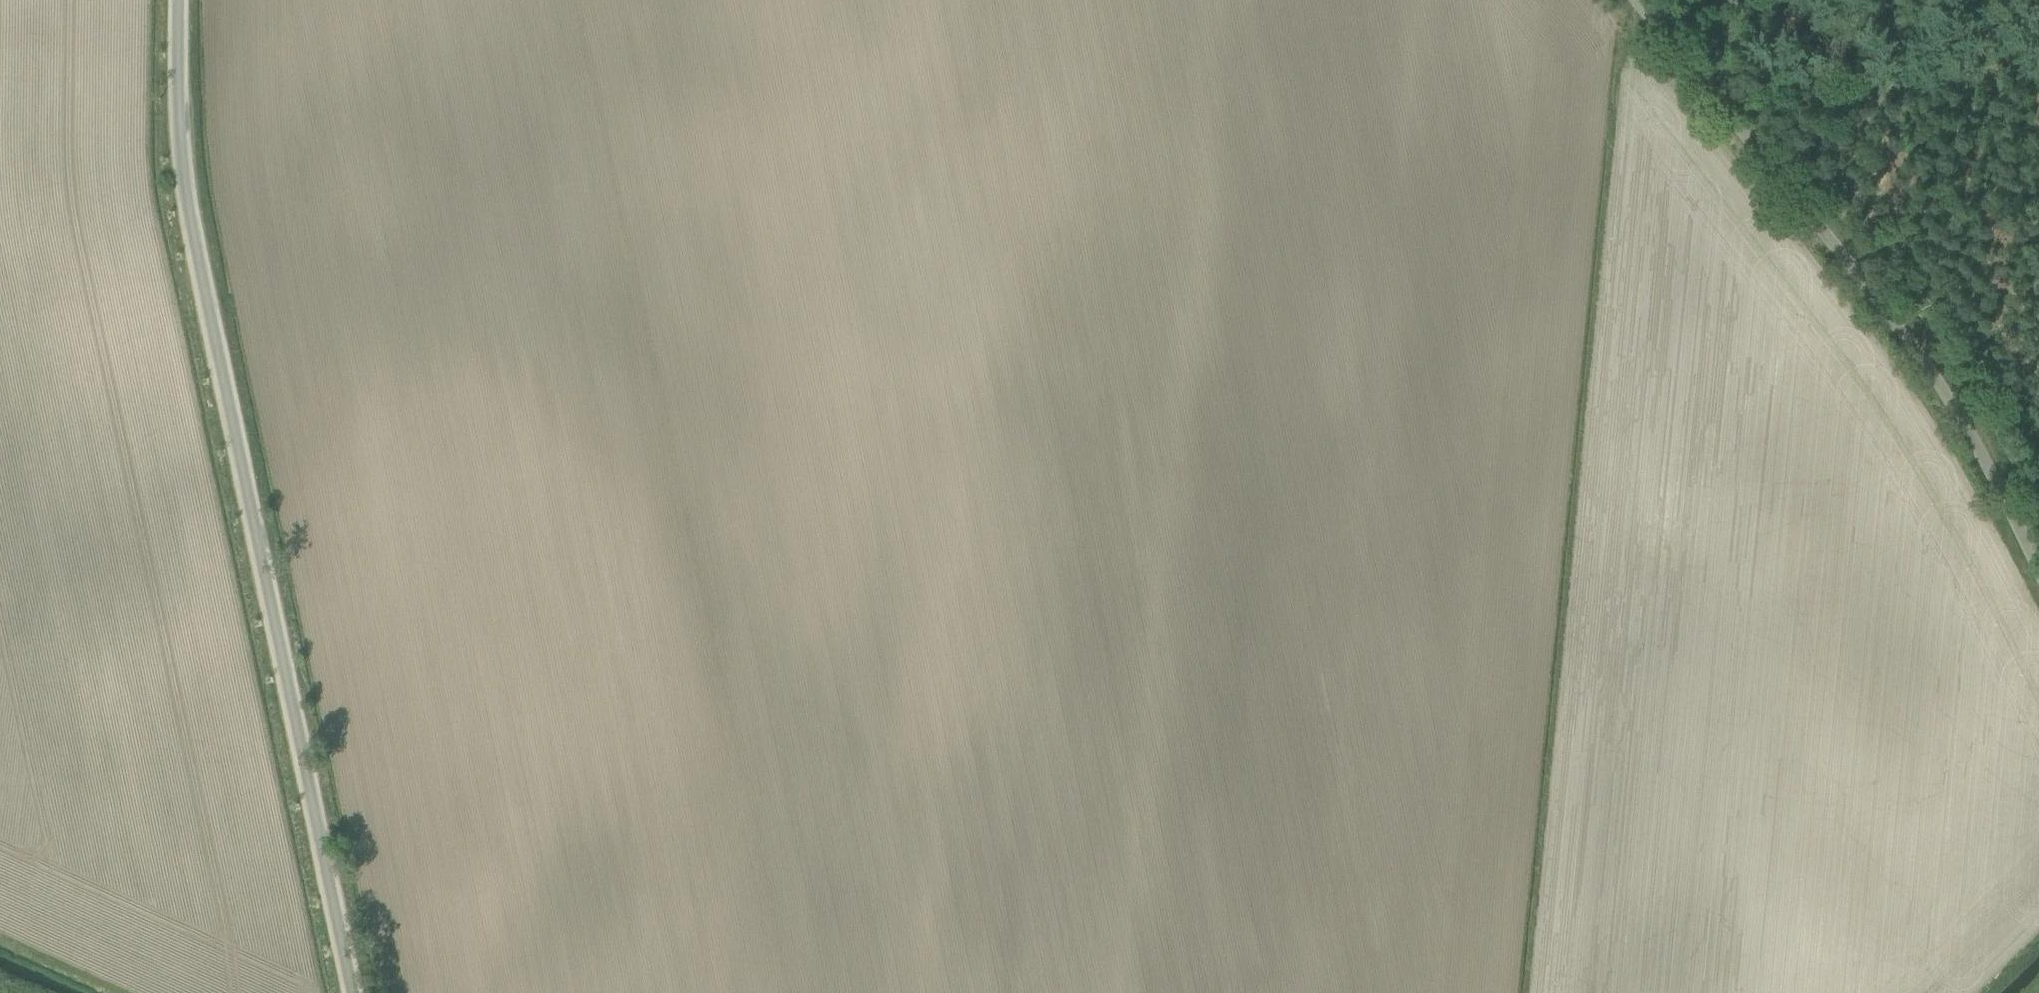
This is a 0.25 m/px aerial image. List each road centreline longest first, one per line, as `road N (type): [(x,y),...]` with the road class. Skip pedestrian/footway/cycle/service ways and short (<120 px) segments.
road 1 (unclassified): [(355,992),(177,191),(172,0)]
road 2 (unclassified): [(2038,573),(1934,368),(1641,0)]

